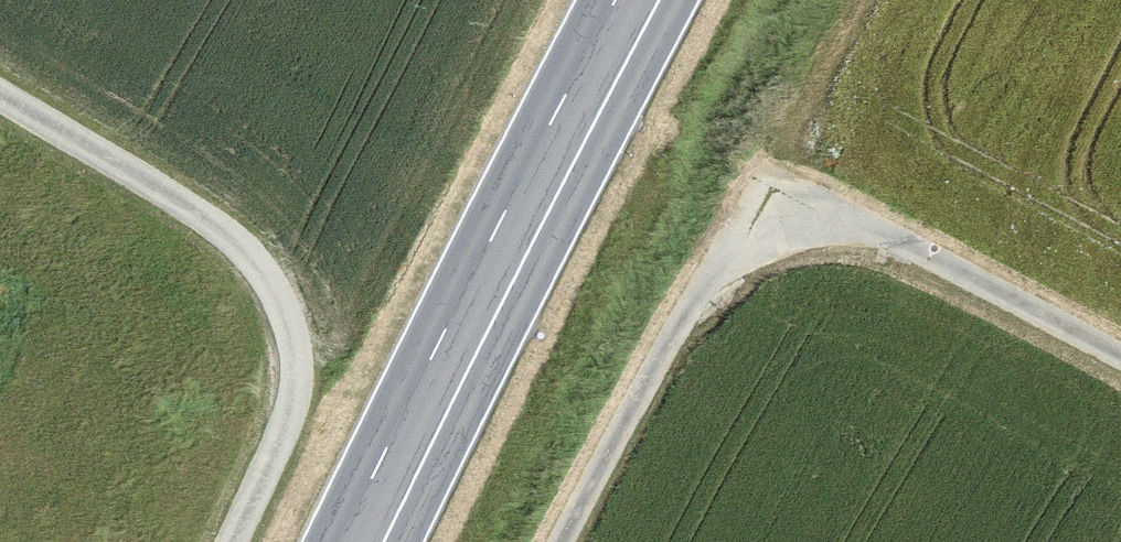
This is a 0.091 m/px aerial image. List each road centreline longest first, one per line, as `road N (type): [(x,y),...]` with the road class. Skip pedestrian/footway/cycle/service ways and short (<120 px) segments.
road 1 (track): [(1120,355),(893,238),(836,229),(775,241),(718,275),(679,325),(563,541)]
road 2 (track): [(0,94),(215,224),(272,284),(299,368),(287,424),(233,541)]
road 3 (primary): [(638,0),(363,541)]

